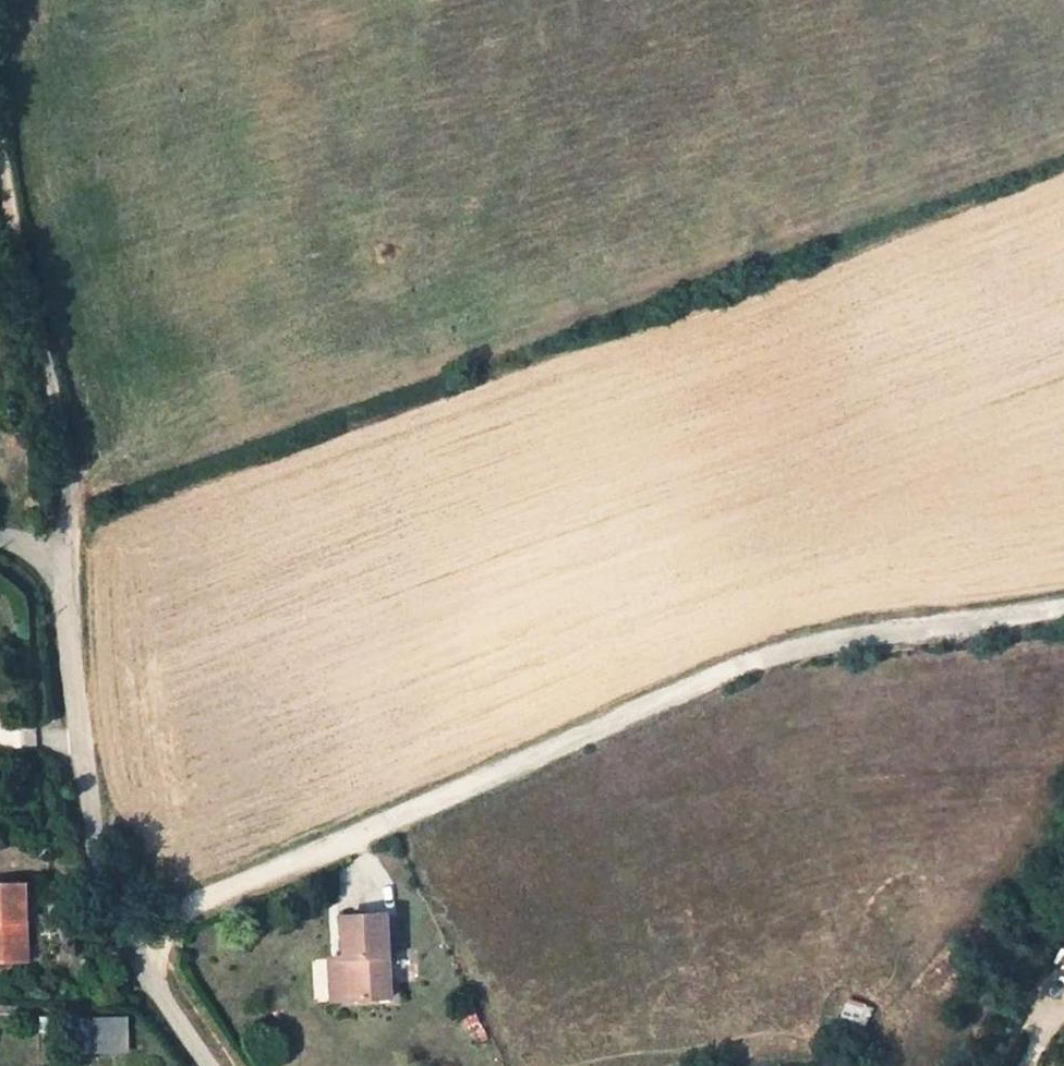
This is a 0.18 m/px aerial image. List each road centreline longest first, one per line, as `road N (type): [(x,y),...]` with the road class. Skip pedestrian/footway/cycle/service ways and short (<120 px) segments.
road 1 (residential): [(47,557),(63,593),(94,863),(204,1065)]
road 2 (track): [(47,557),(64,445),(0,126)]

